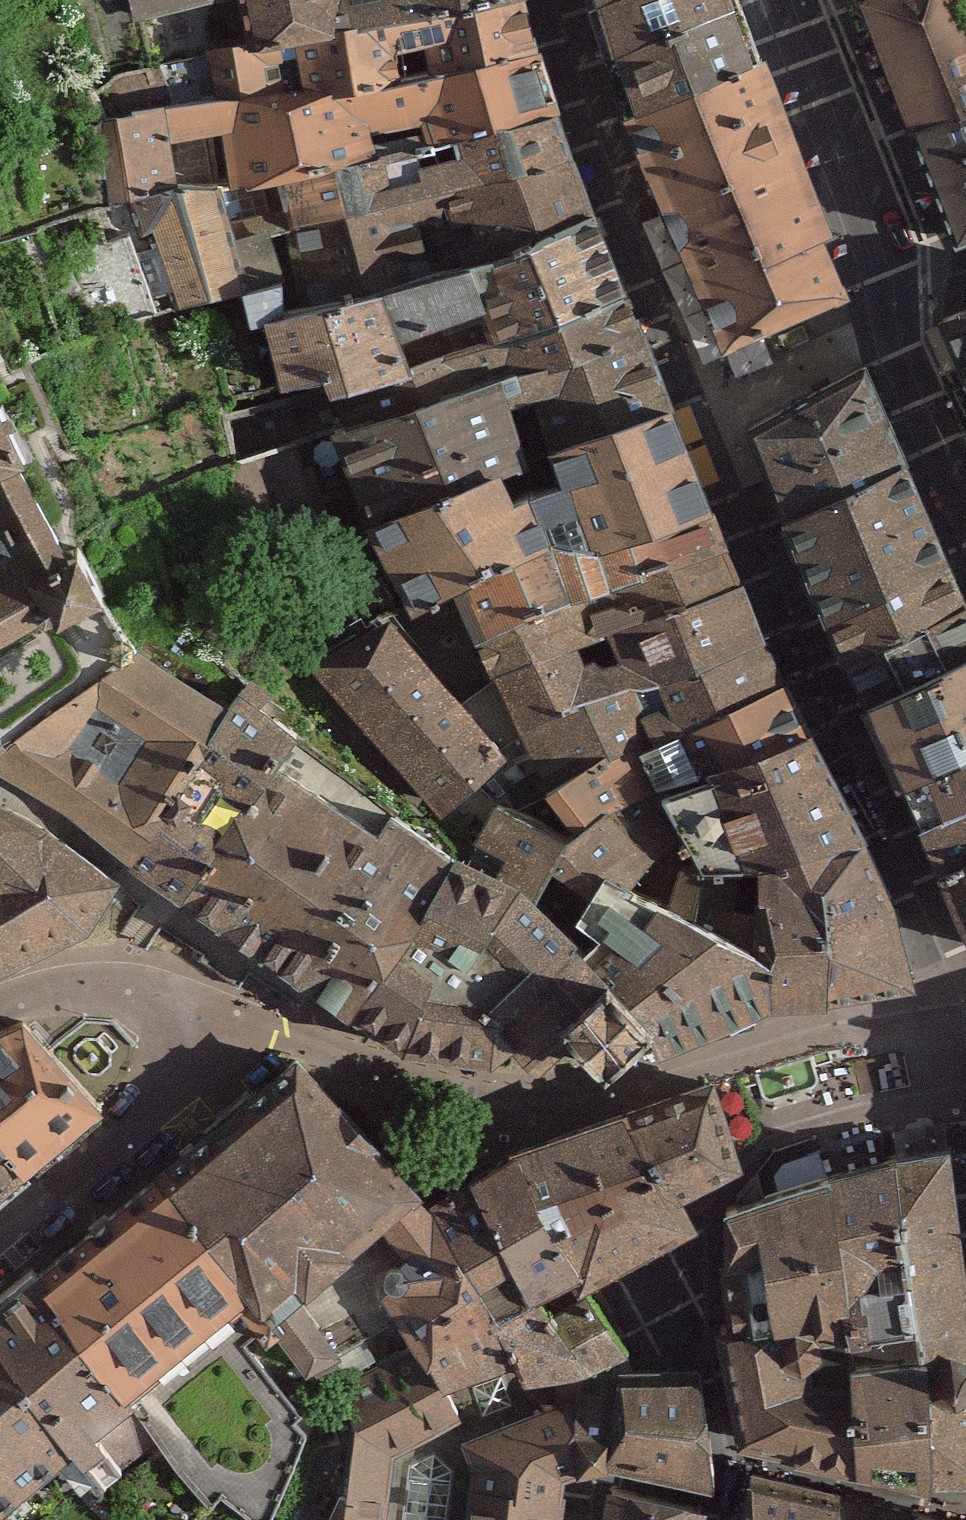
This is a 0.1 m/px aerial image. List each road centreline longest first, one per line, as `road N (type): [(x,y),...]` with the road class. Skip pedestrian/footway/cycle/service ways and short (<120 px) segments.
road 1 (residential): [(0,1251),(176,1094),(185,1043),(127,986),(46,995),(0,1011)]
road 2 (residential): [(523,1519),(537,1412),(723,1351)]

